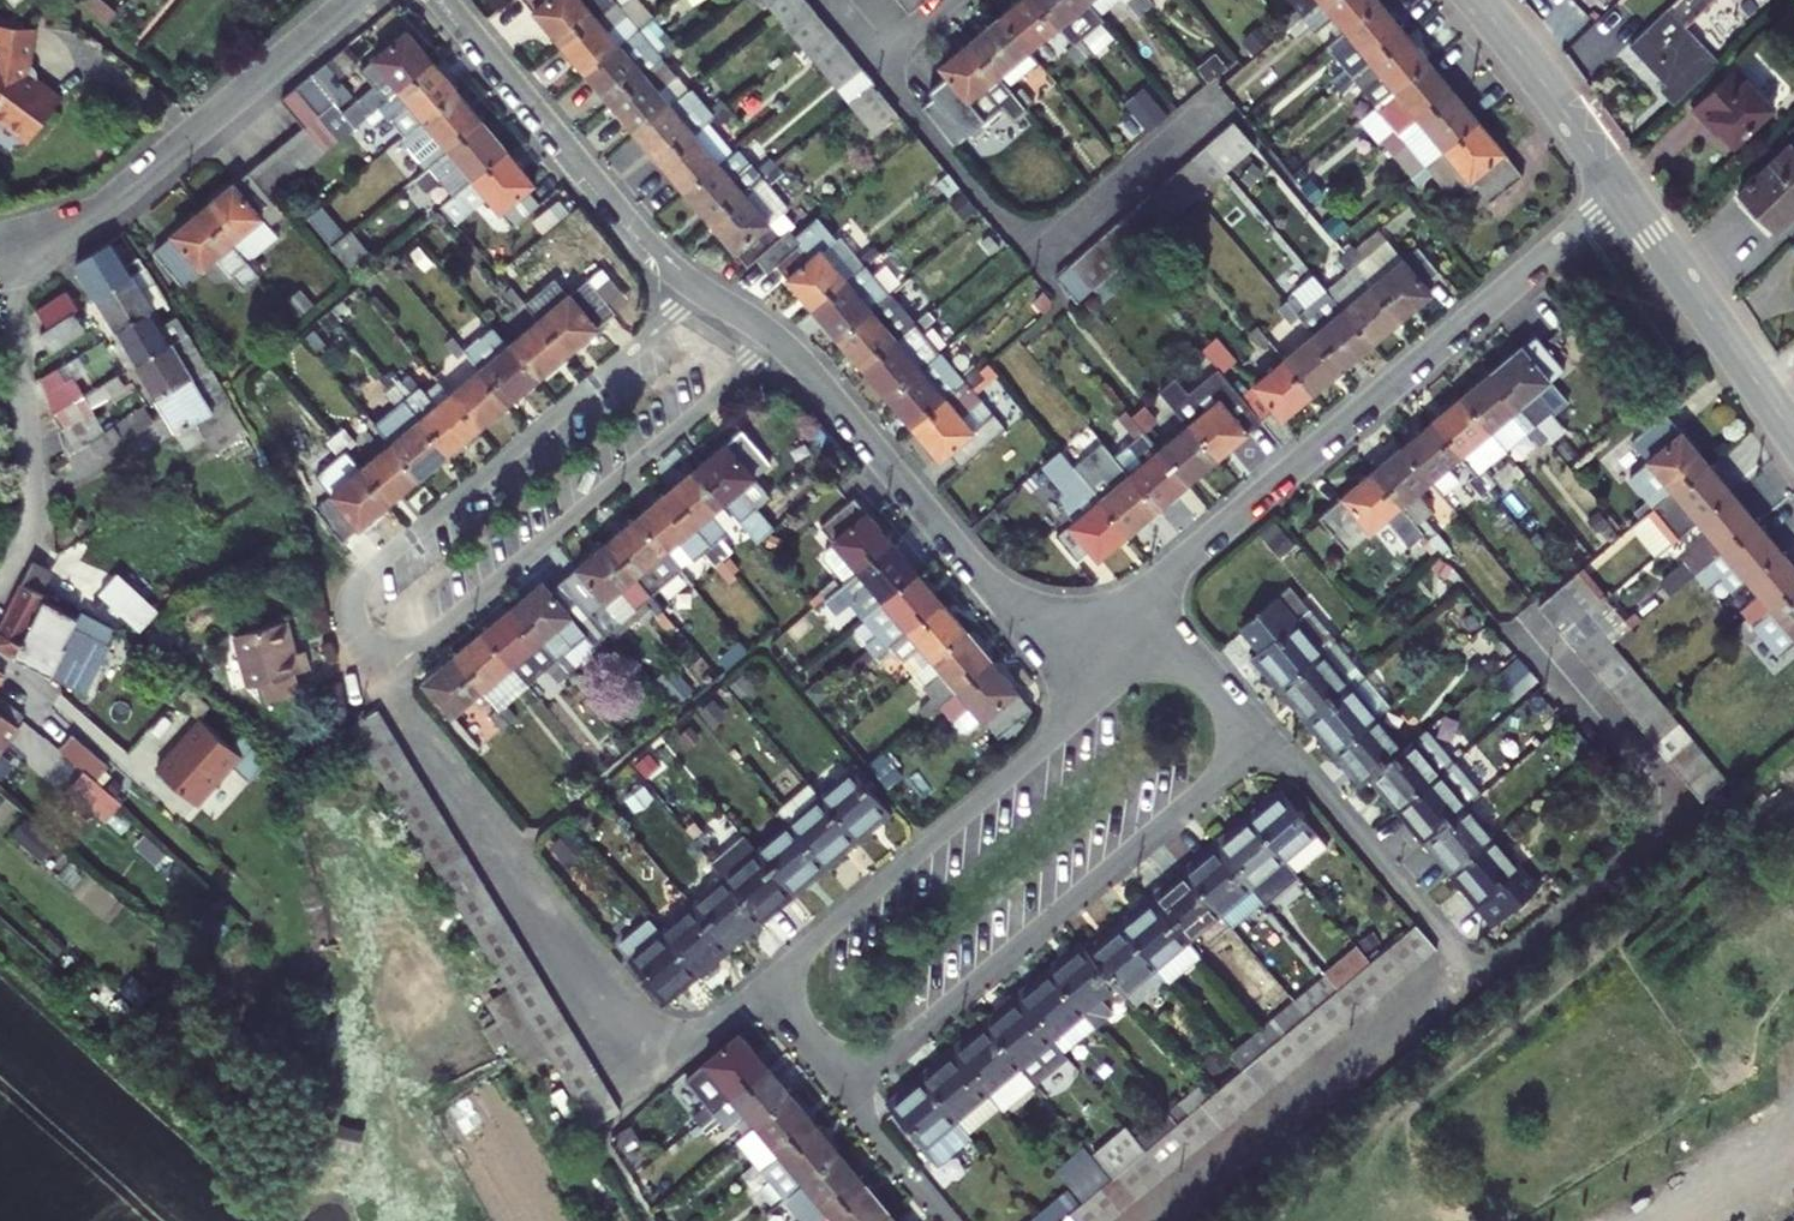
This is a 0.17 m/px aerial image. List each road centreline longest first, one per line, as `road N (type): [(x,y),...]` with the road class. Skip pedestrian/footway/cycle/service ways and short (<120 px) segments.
road 1 (residential): [(782,979),(653,1073),(386,672)]
road 2 (residential): [(1129,601),(1622,192)]
road 3 (residential): [(703,292),(360,578),(348,603),(352,619),(386,672)]
road 4 (residential): [(843,1093),(1253,743)]
road 5 (residential): [(386,672),(778,341)]
road 6 (residential): [(1084,615),(1099,672),(1096,699),(798,952),(782,979)]
road 7 (residential): [(1215,106),(1086,222),(1039,237),(1007,223),(907,107),(890,58)]
road 8 (residential): [(0,249),(125,187),(352,0)]
road 9 (residential): [(778,341),(992,585),(1033,610),(1084,615)]
road 10 (residential): [(703,292),(640,231),(446,0)]
road 11 (residential): [(1253,743),(1304,772),(1481,973)]
road 12 (secondary): [(1793,435),(1622,192)]
road 13 (secondary): [(1622,192),(1478,0)]
road 14 (residential): [(1253,743),(1129,601)]
road 15 (residential): [(843,1093),(947,1220)]
road 16 (residential): [(782,979),(790,1024),(843,1093)]

